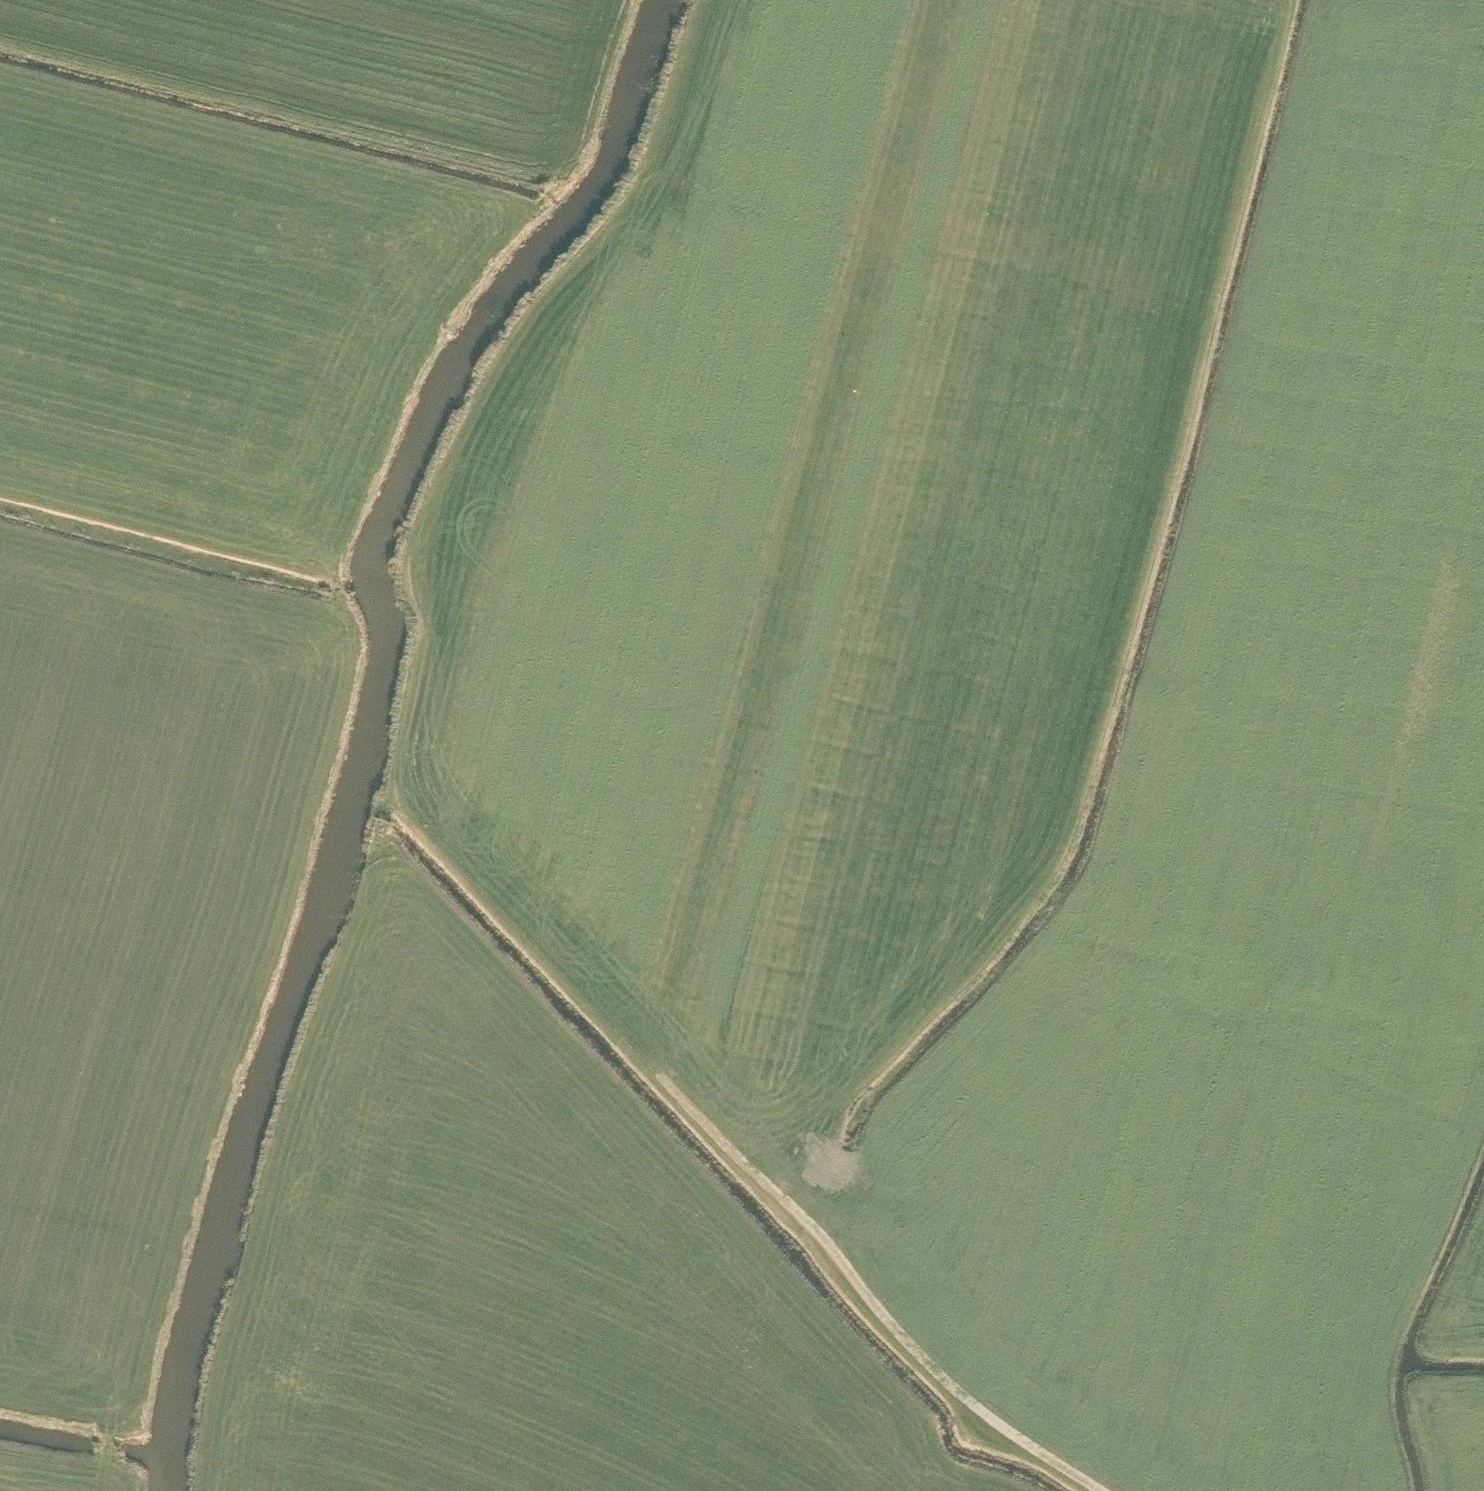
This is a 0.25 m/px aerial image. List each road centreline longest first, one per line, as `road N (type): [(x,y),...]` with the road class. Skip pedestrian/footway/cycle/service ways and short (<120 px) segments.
road 1 (track): [(659,1075),(824,1237),(963,1394),(1103,1490)]

